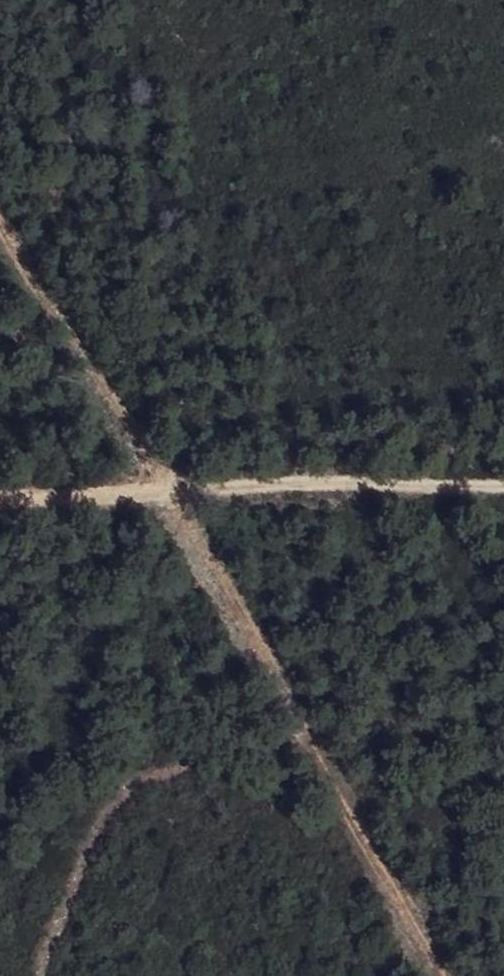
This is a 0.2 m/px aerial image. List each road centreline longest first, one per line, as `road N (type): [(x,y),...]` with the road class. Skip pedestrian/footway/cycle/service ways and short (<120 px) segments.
road 1 (track): [(448,975),(377,865),(239,588),(0,197)]
road 2 (track): [(503,486),(0,508)]

